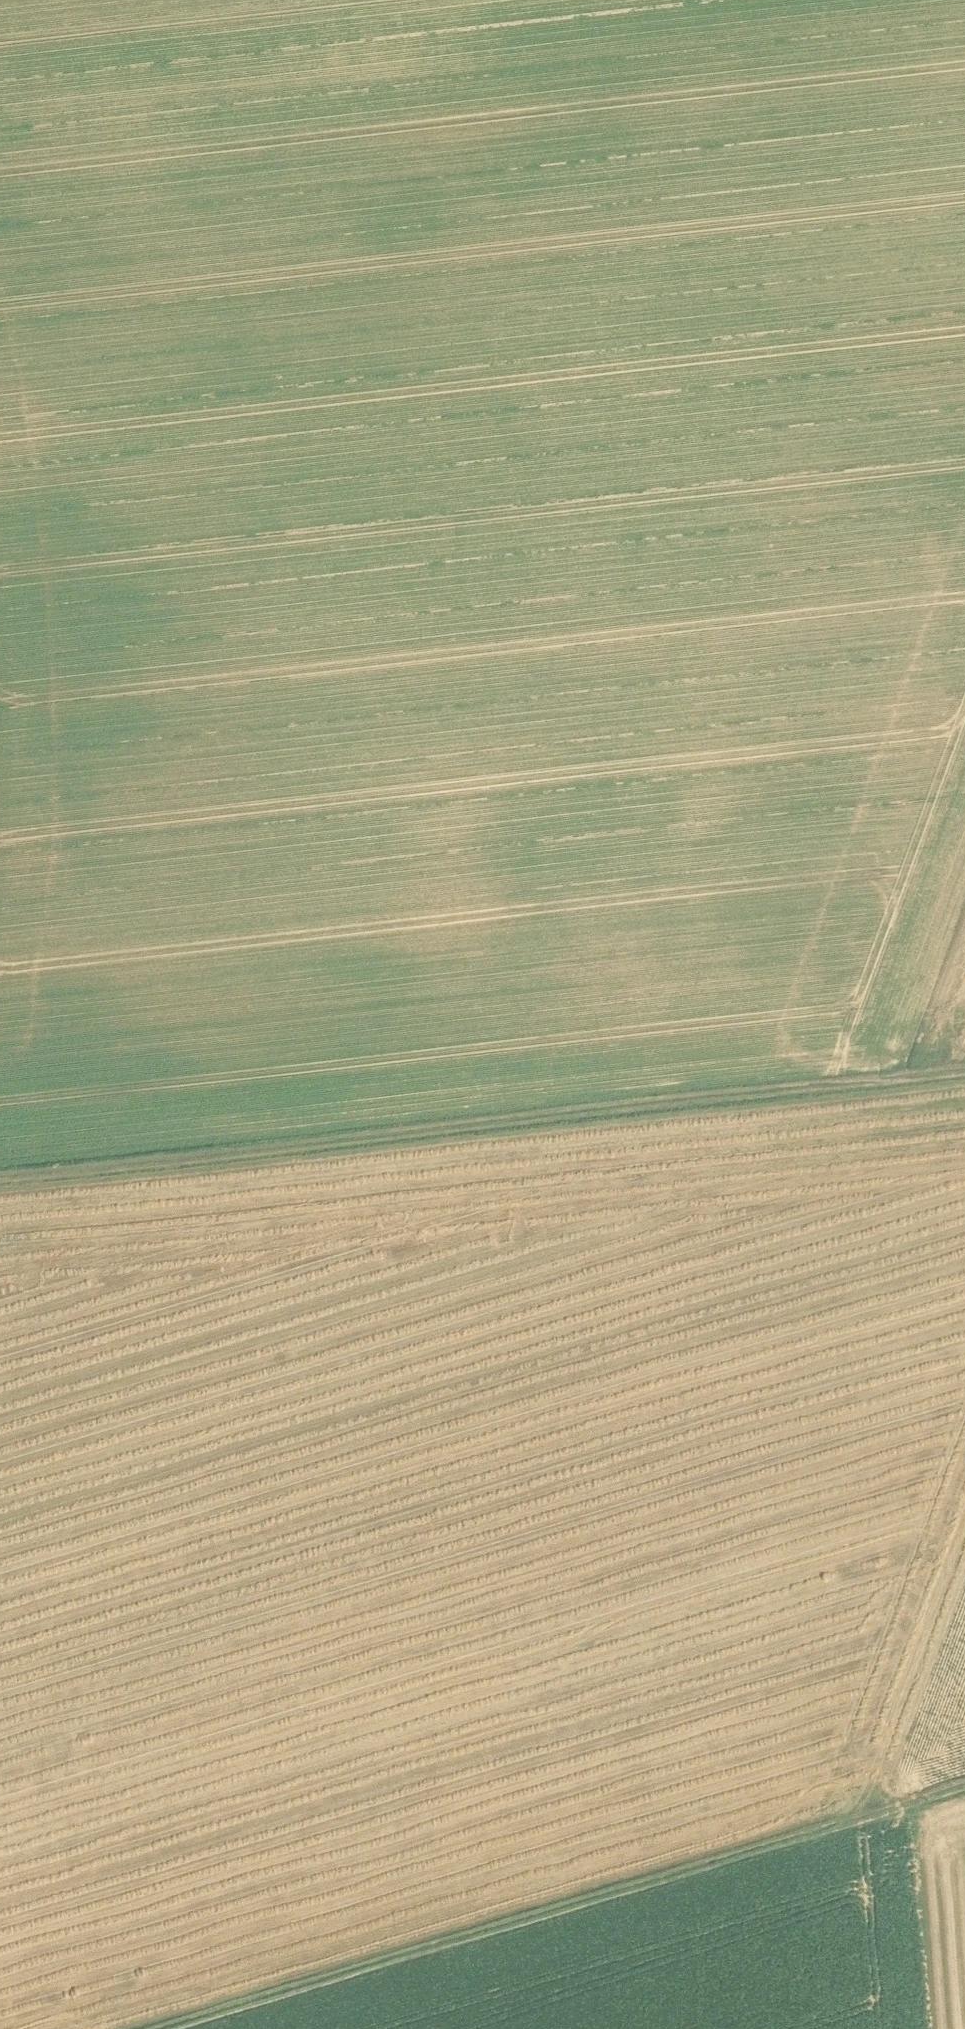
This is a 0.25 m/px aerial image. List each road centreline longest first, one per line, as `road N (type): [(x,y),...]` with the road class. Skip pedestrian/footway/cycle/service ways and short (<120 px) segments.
road 1 (track): [(964,1074),(0,1182)]
road 2 (track): [(185,2028),(964,1786)]

